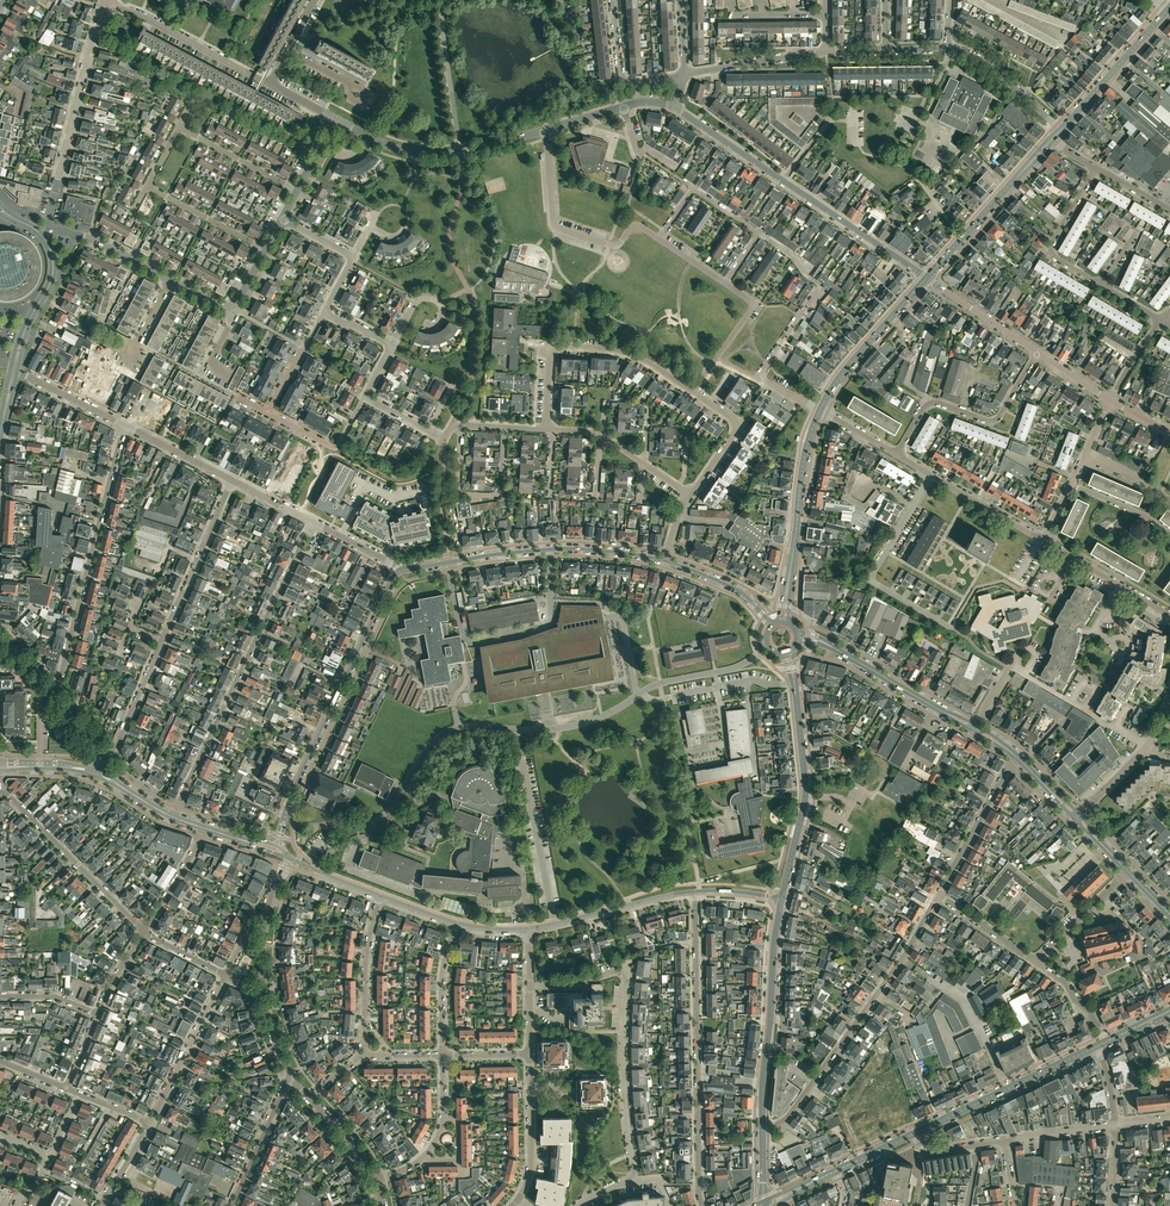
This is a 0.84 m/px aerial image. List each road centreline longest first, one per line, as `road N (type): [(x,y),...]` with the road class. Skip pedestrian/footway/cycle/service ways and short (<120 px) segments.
road 1 (residential): [(172,816),(313,522)]
road 2 (residential): [(694,892),(703,1205)]
road 3 (residential): [(633,1181),(624,970),(573,986),(529,986)]
road 4 (residential): [(928,279),(675,109)]
road 5 (primary): [(397,571),(298,780),(276,846)]
road 6 (residential): [(761,1126),(790,1114),(938,895)]
road 7 (residential): [(52,690),(67,665),(124,425)]
road 8 (primary): [(667,561),(562,548),(397,571)]
road 9 (unclassified): [(53,229),(50,215),(106,1)]
road 10 (residential): [(692,392),(627,354),(555,347),(546,430)]
road 11 (secondary): [(761,1126),(782,899)]
road 12 (residential): [(1161,320),(1052,257),(1051,245),(1096,168)]
road 13 (residential): [(546,130),(461,153),(425,154),(336,119)]
road 14 (primary): [(782,899),(806,796),(795,684)]
road 15 (residential): [(962,239),(906,160),(949,49)]
road 16 (residential): [(660,240),(637,226),(610,245),(558,230),(546,130)]
road 17 (residential): [(931,474),(872,578),(953,628)]
road 18 (residential): [(897,455),(928,406),(997,420),(1038,352)]
road 19 (secondary): [(916,1133),(1097,1046)]
road 20 (residential): [(0,793),(143,933)]
road 21 (secondary): [(787,590),(807,451),(820,409)]
road 22 (residential): [(270,84),(106,1)]
road 23 (residential): [(234,481),(163,643)]
road 24 (residential): [(820,409),(759,379),(818,289)]
road 25 (residential): [(506,428),(501,491),(459,495),(463,425)]
road 26 (primary): [(974,728),(825,643)]
road 27 (primary): [(527,929),(694,892)]
road 28 (secondary): [(820,409),(928,279)]
road 29 (residential): [(150,1122),(226,975)]
road 30 (secondary): [(1061,129),(1168,7)]
road 31 (residential): [(1016,756),(938,895)]
road 32 (residential): [(518,1199),(531,1166),(530,1054)]
road 33 (unclassified): [(1076,818),(1142,753),(1169,706)]
road 34 (unclassified): [(683,75),(825,54)]
road 35 (residential): [(689,498),(734,432),(728,416),(692,392)]
road 36 (residential): [(1061,129),(991,68),(949,49)]
road 37 (residential): [(692,392),(751,309),(725,283)]
road 38 (residential): [(612,0),(626,80),(683,75)]
road 39 (tertiary): [(14,368),(52,277),(44,239)]
road 40 (residential): [(263,990),(263,929),(288,857)]
road 41 (residential): [(660,240),(694,191),(759,233)]
road 42 (residential): [(287,1081),(231,1205)]
road 43 (residential): [(266,249),(146,186)]
road 44 (residential): [(297,190),(178,127)]
road 45 (secondary): [(962,239),(1052,139)]
road 46 (residential): [(443,1055),(441,978),(457,924)]
road 47 (residential): [(163,643),(120,744),(99,753)]
road 48 (residential): [(1038,352),(928,279)]
road 49 (residential): [(53,229),(100,242),(171,280)]
road 50 (residential): [(1037,962),(1128,872)]
road 51 (residential): [(1041,539),(931,474)]
road 52 (residential): [(380,896),(366,954),(365,1021)]
road 53 (primary): [(771,626),(741,591),(667,561)]
road 54 (unclassified): [(124,425),(14,368)]
road 55 (unclassified): [(234,481),(124,425)]
road 56 (residential): [(205,828),(143,933)]

